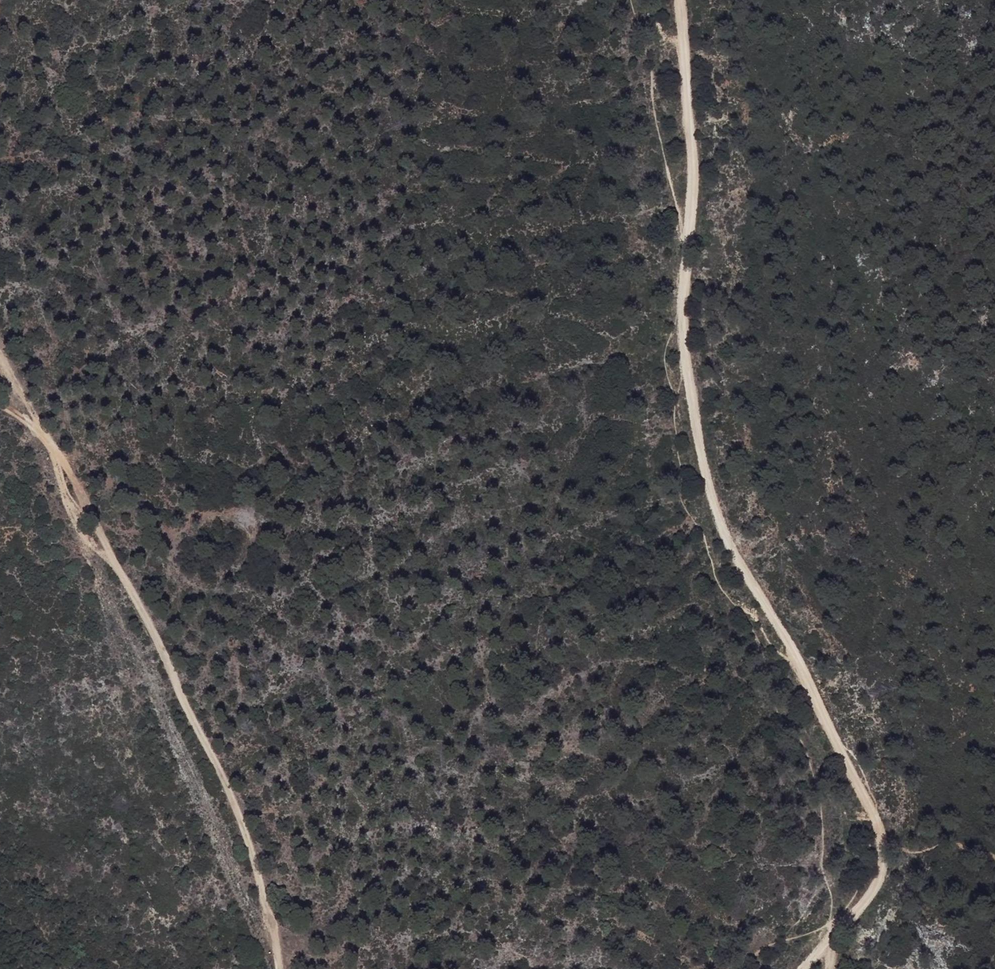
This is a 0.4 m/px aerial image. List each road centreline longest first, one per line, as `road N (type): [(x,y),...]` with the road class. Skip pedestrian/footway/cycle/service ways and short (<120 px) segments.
road 1 (track): [(825,947),(875,887),(883,863),(880,829),(725,531),(704,462),(684,306),(695,177),(680,0)]
road 2 (track): [(0,345),(144,605),(214,755),(249,839),(279,968)]

